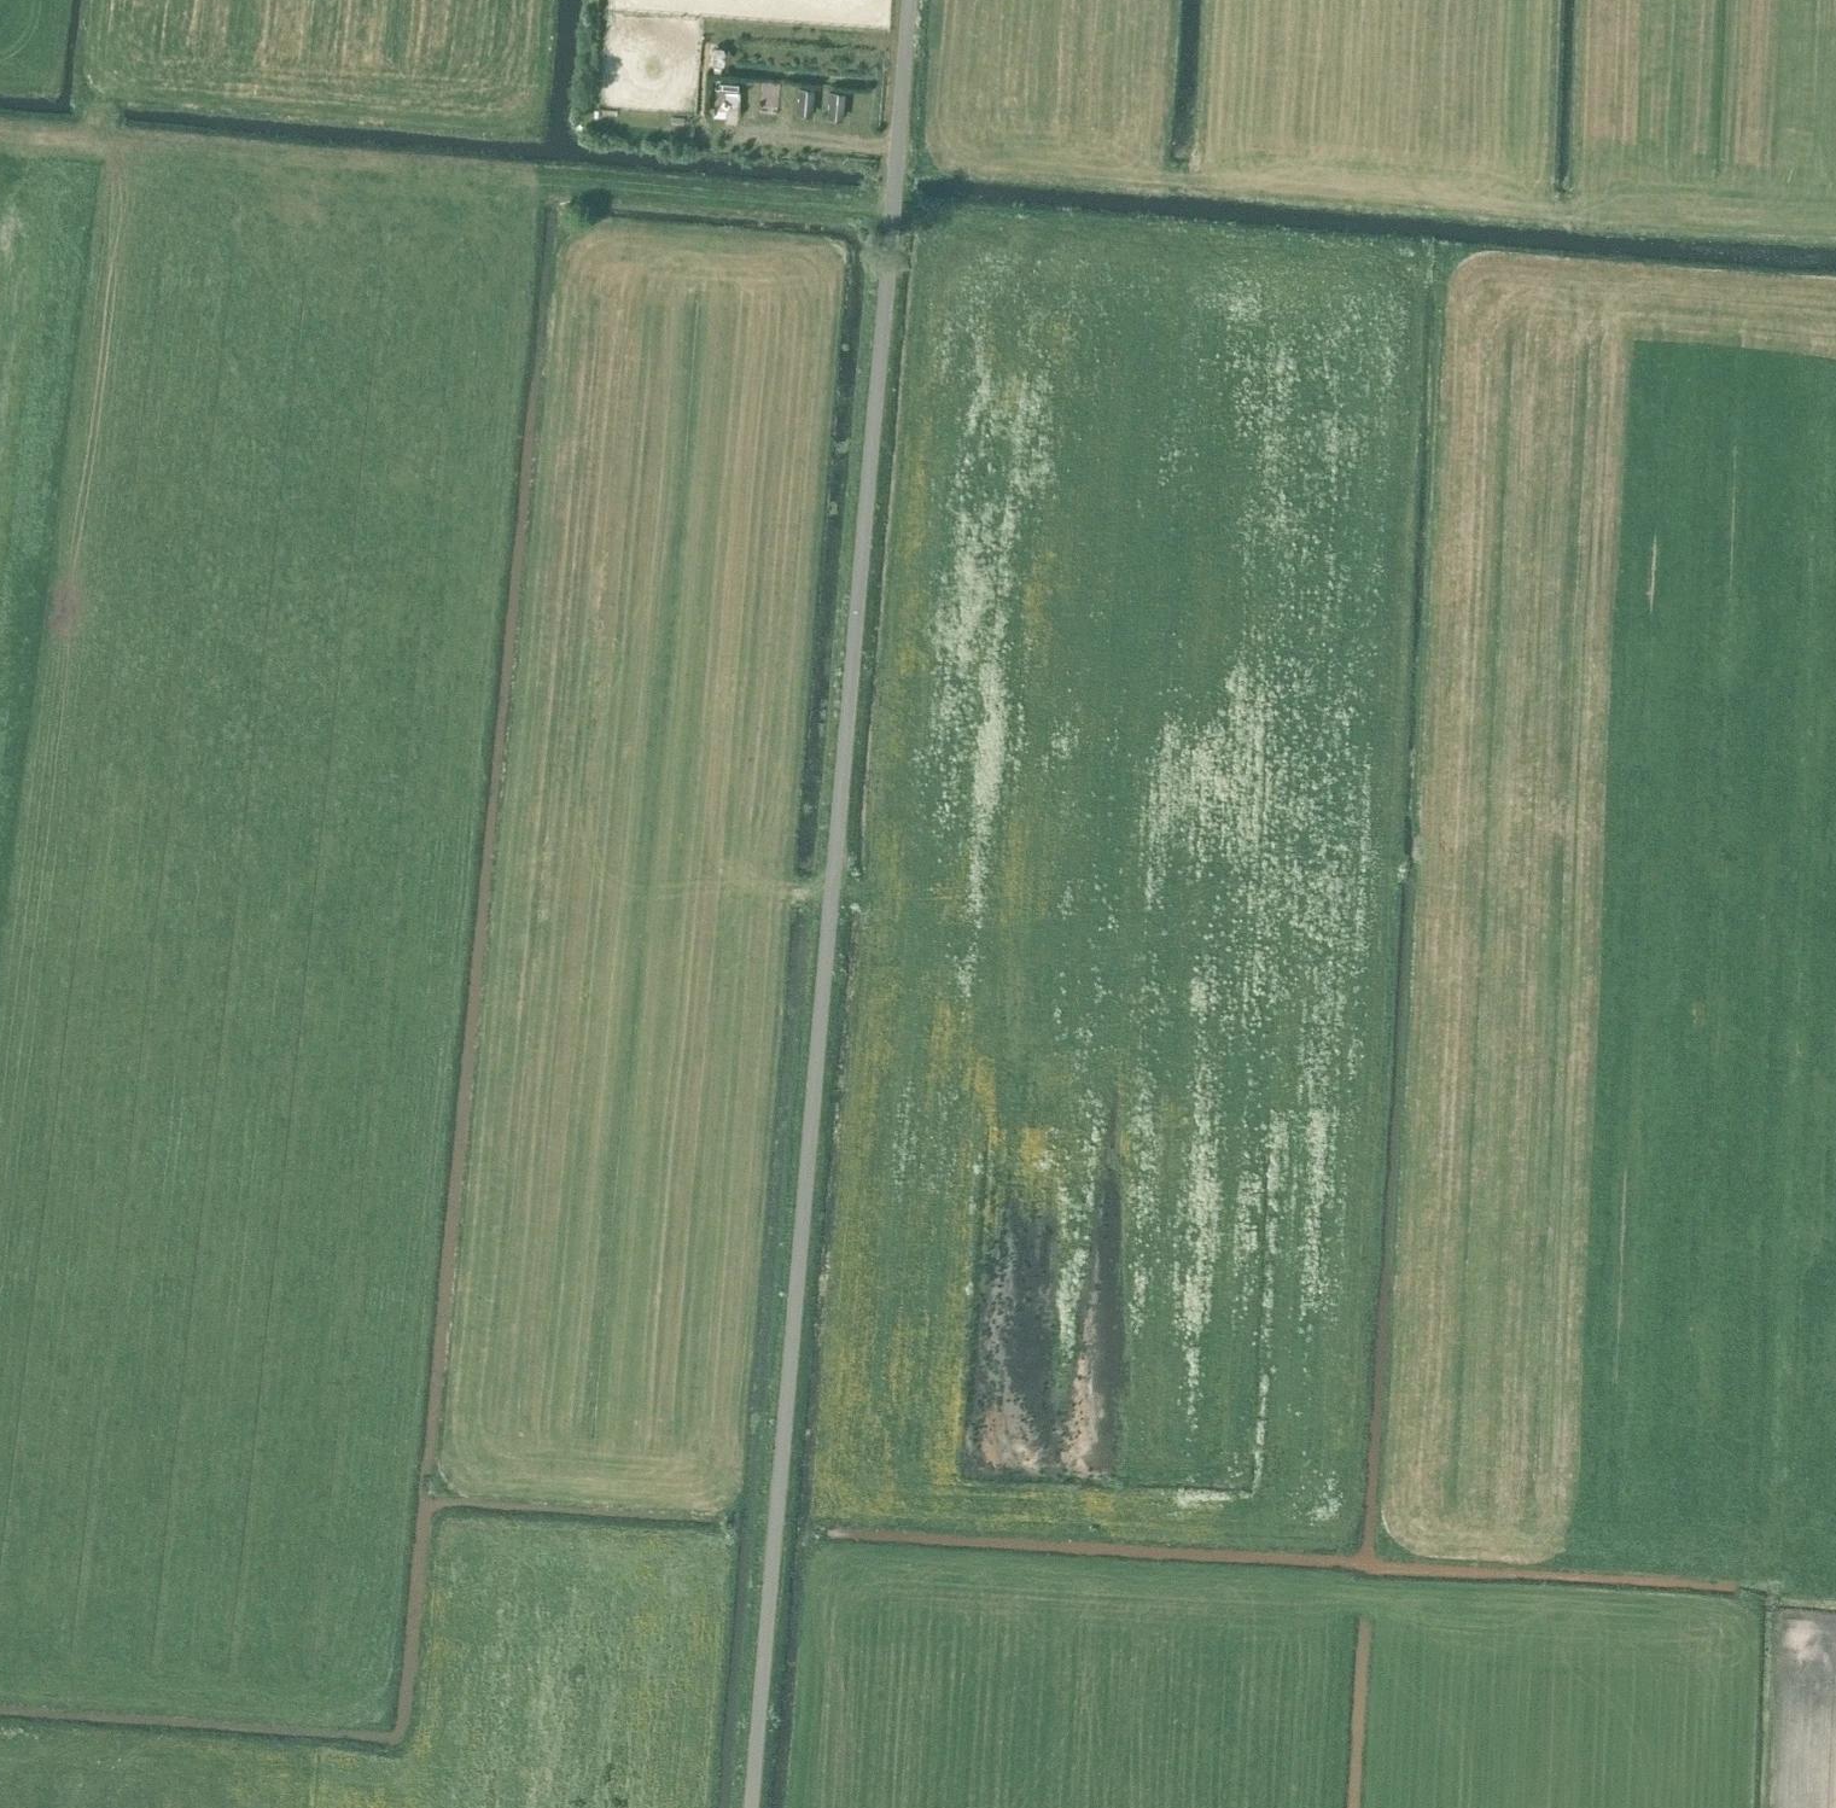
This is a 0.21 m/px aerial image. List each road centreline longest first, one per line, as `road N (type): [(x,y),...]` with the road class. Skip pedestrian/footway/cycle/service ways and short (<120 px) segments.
road 1 (unclassified): [(745,1807),(909,0)]

